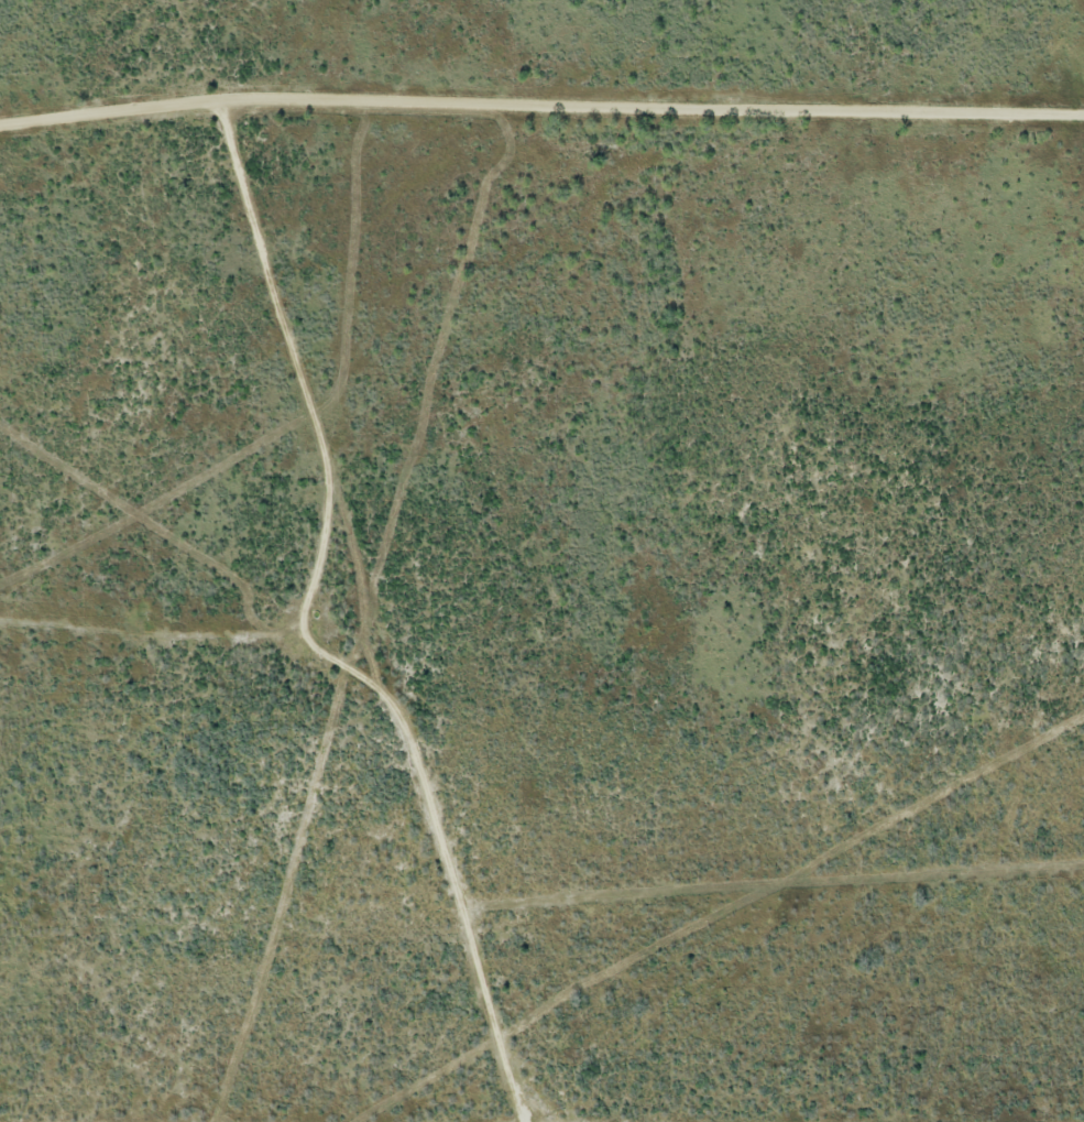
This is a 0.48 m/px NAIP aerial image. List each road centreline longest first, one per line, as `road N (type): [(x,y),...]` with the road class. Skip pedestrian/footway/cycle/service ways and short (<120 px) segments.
road 1 (residential): [(1083,116),(409,102),(0,133)]

